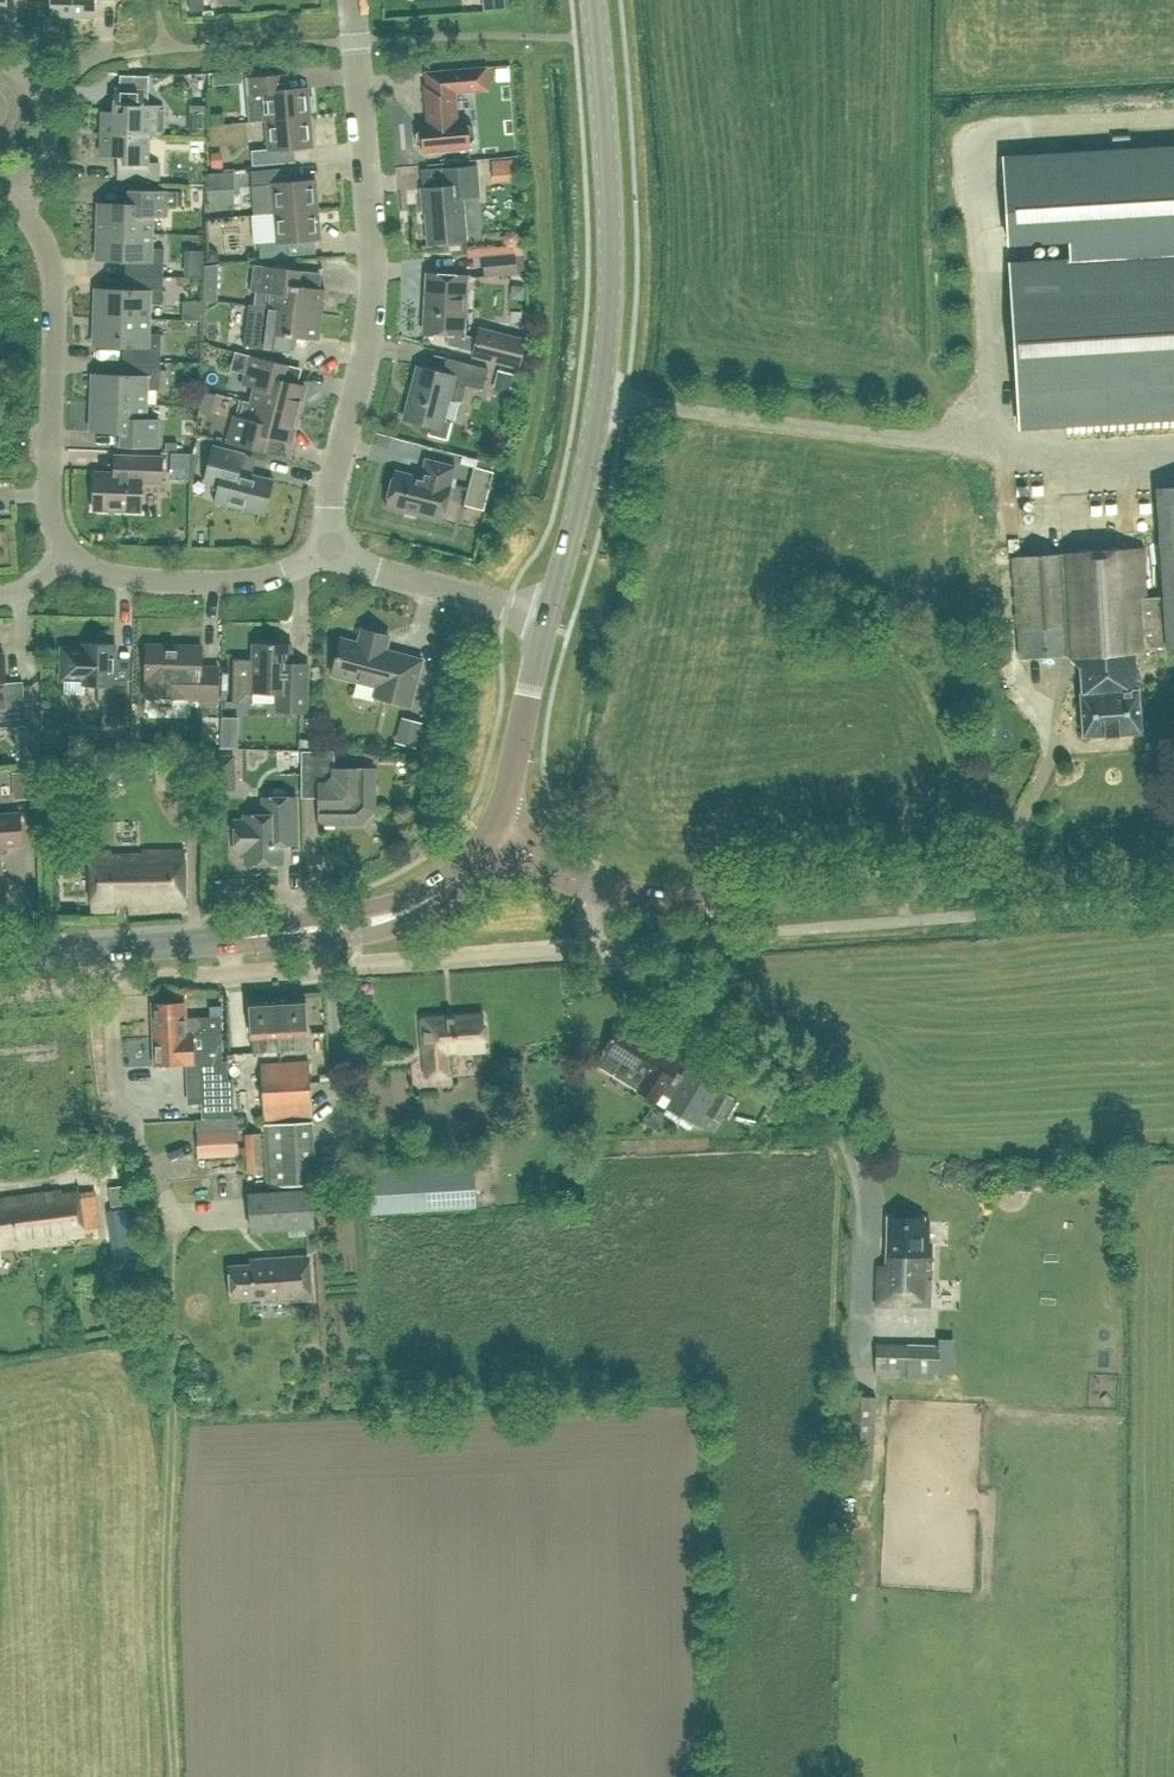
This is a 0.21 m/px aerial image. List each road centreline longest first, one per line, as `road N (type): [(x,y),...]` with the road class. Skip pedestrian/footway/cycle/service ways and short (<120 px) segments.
road 1 (track): [(181,1776),(170,1224),(120,1115),(107,949)]
road 2 (secondary): [(1173,867),(680,903),(591,887),(492,835)]
road 3 (tertiary): [(547,618),(597,429),(610,315),(611,208),(594,0)]
road 4 (residential): [(331,553),(334,475),(371,322),(353,0)]
road 5 (secondary): [(0,957),(374,920),(435,894),(492,835)]
road 6 (residential): [(66,555),(47,506),(58,296),(51,259),(21,203),(0,191)]
road 7 (residential): [(331,553),(258,582),(125,585),(66,555)]
road 8 (residential): [(547,618),(331,553)]
road 9 (tertiary): [(492,835),(547,618)]

